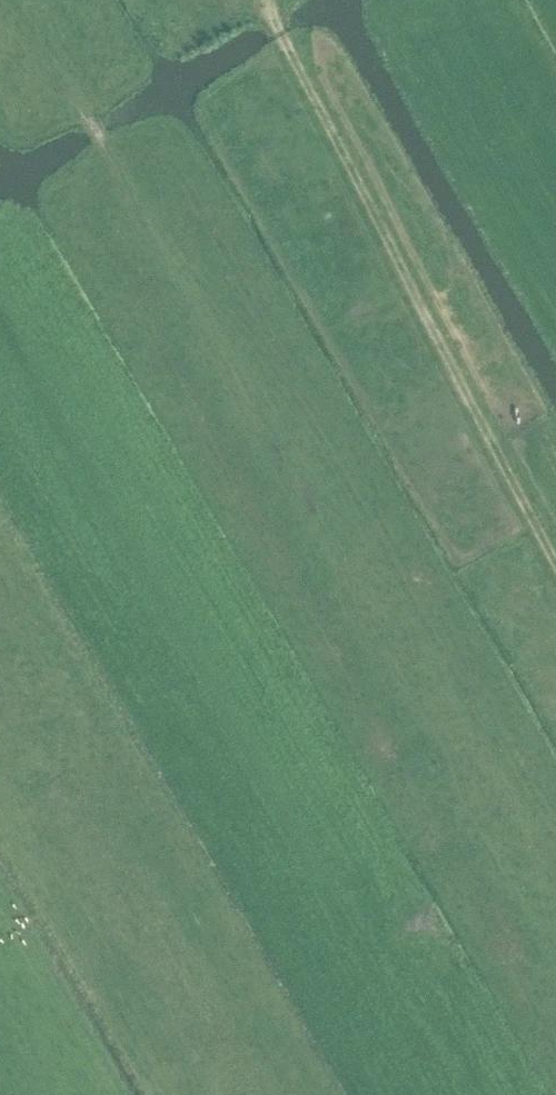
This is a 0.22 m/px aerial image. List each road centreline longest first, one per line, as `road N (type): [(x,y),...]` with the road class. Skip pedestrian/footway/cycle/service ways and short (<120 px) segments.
road 1 (track): [(262,0),(555,558)]

